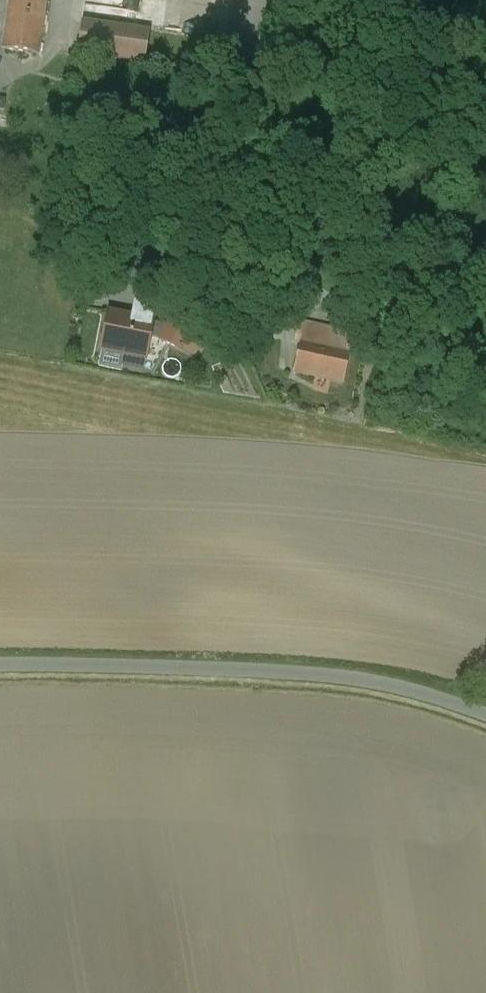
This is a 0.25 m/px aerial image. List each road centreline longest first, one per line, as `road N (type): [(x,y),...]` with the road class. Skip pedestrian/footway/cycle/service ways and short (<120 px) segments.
road 1 (unclassified): [(0,665),(294,673),(391,687),(485,715)]

